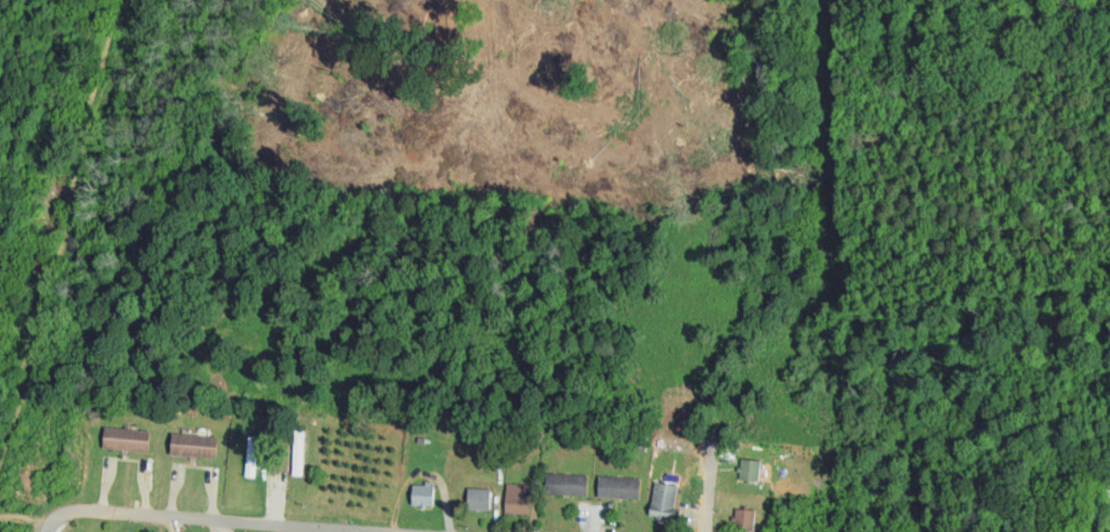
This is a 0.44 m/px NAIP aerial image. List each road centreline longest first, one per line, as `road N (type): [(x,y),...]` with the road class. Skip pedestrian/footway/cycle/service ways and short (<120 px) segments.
road 1 (residential): [(357,531),(79,512),(57,518),(48,531)]

